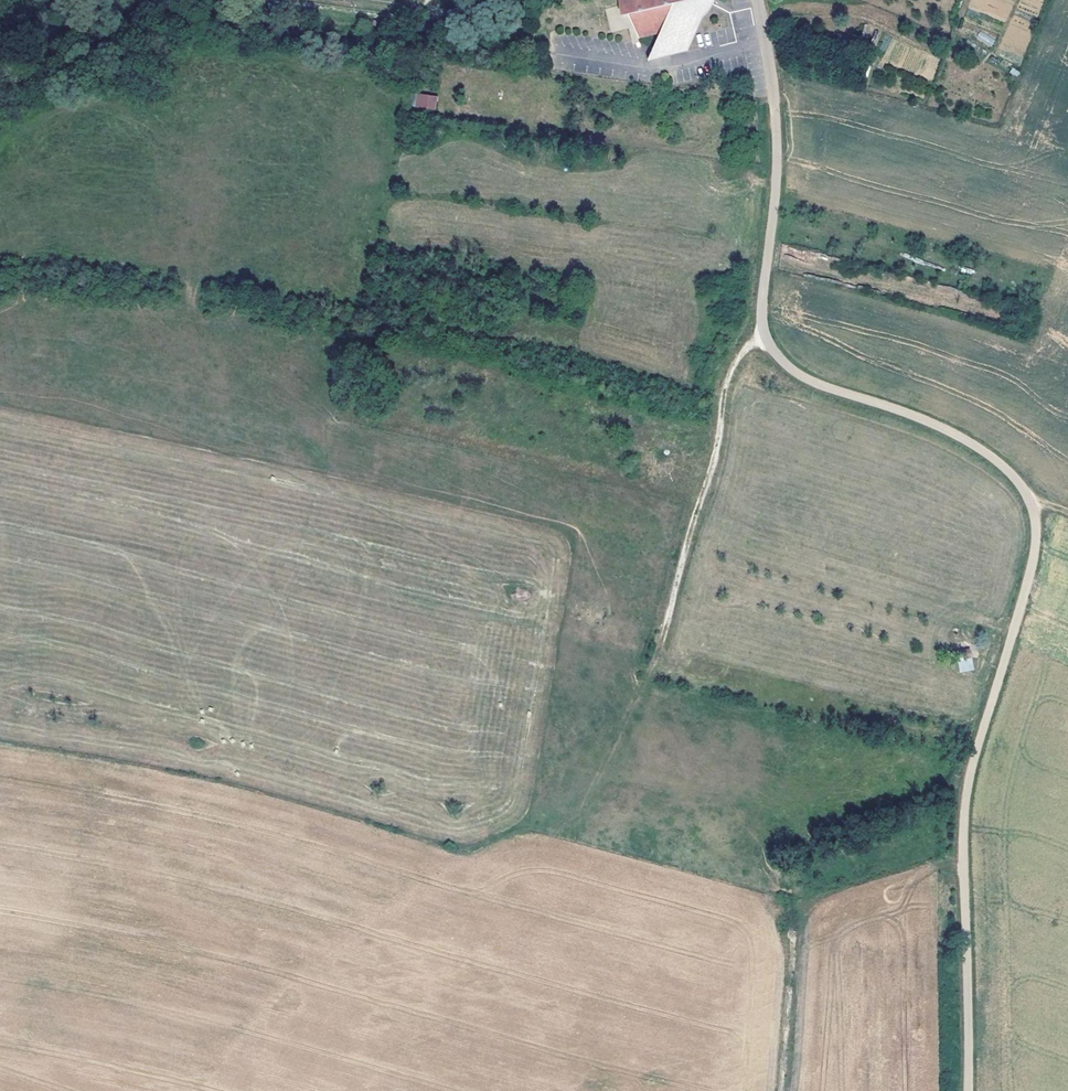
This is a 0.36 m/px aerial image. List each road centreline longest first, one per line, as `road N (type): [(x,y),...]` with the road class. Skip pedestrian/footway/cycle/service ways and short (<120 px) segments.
road 1 (track): [(967,1090),(968,785),(1028,581),(1034,516),(1017,480),(970,443),(801,375),(770,346),(761,311),(775,193),(774,97)]
road 2 (track): [(763,328),(735,359),(726,386),(715,456),(653,669)]

